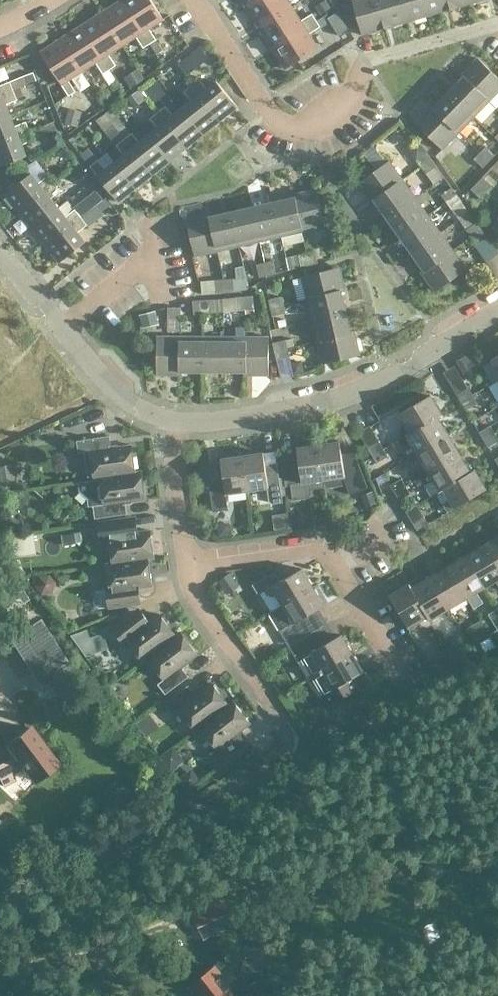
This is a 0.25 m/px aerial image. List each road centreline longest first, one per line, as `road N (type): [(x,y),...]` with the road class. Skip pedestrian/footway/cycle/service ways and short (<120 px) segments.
road 1 (residential): [(180,422),(340,399),(497,315)]
road 2 (residential): [(404,678),(330,552),(189,565)]
road 3 (residential): [(371,66),(347,104),(316,127),(284,123),(198,0)]
road 4 (residential): [(295,737),(203,608),(189,565)]
road 5 (residential): [(180,422),(126,401),(63,328)]
road 6 (residential): [(189,565),(176,458),(180,422)]

